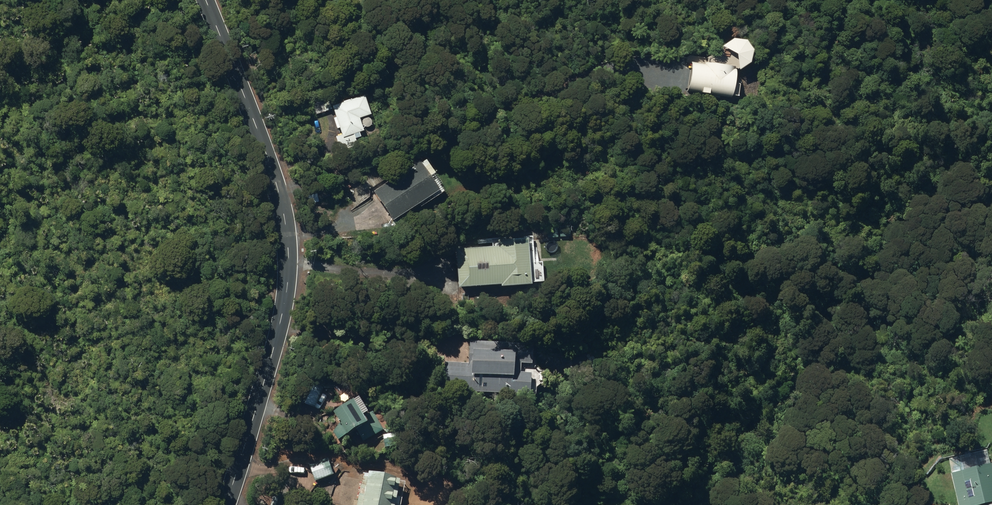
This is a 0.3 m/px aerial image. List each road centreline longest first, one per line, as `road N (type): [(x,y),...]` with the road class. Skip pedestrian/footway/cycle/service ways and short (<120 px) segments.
road 1 (tertiary): [(207,0),(277,186),(289,259),(274,348),(227,504)]

